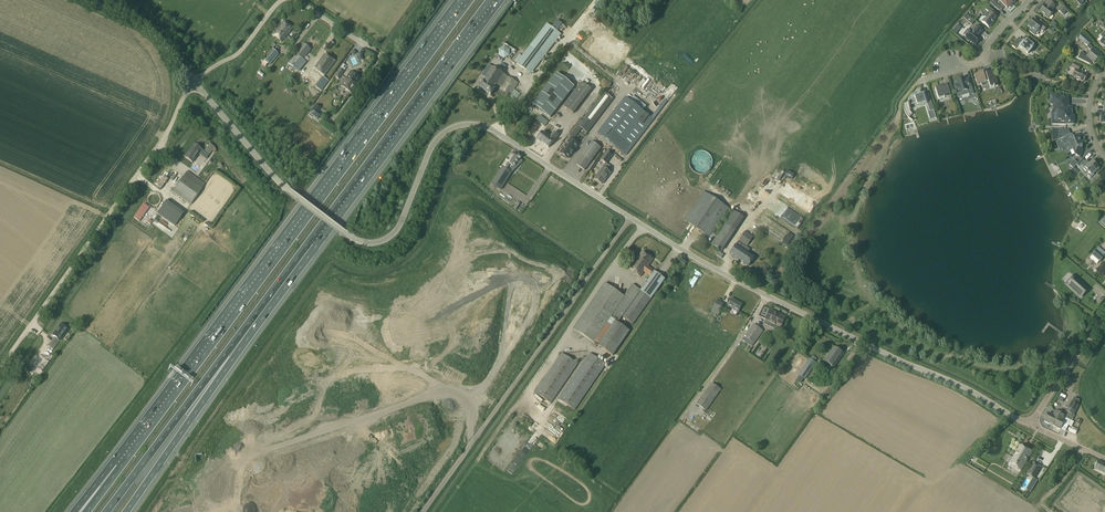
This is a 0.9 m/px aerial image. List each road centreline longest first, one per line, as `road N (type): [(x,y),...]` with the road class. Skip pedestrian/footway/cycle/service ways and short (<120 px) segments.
road 1 (unclassified): [(1030,425),(726,276),(478,125),(437,139),(396,230),(382,241),(359,241),(281,184),(195,82)]
road 2 (motorway): [(464,0),(116,466)]
road 3 (motorway): [(284,282),(495,0)]
road 4 (unclassified): [(195,82),(0,369)]
road 5 (motorway): [(106,511),(284,282)]
road 6 (motorway): [(126,511),(284,282)]
road 7 (residential): [(918,82),(975,64),(1031,0)]
road 8 (unclassified): [(195,82),(134,21),(85,0)]
road 9 (unclassified): [(1030,425),(1104,320)]
road 10 (unclassified): [(195,82),(238,54),(283,0)]

